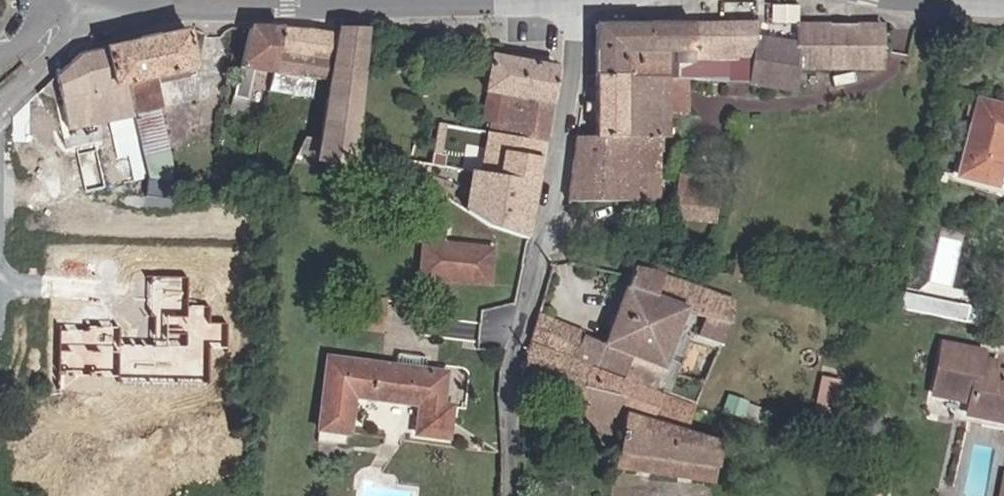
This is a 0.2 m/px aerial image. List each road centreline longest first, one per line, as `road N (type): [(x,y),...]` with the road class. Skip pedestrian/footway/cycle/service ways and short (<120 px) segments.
road 1 (residential): [(577,2),(574,67),(548,211),(511,362),(512,495)]
road 2 (tertiary): [(145,0),(183,9),(577,2)]
road 3 (residential): [(110,0),(0,106)]

